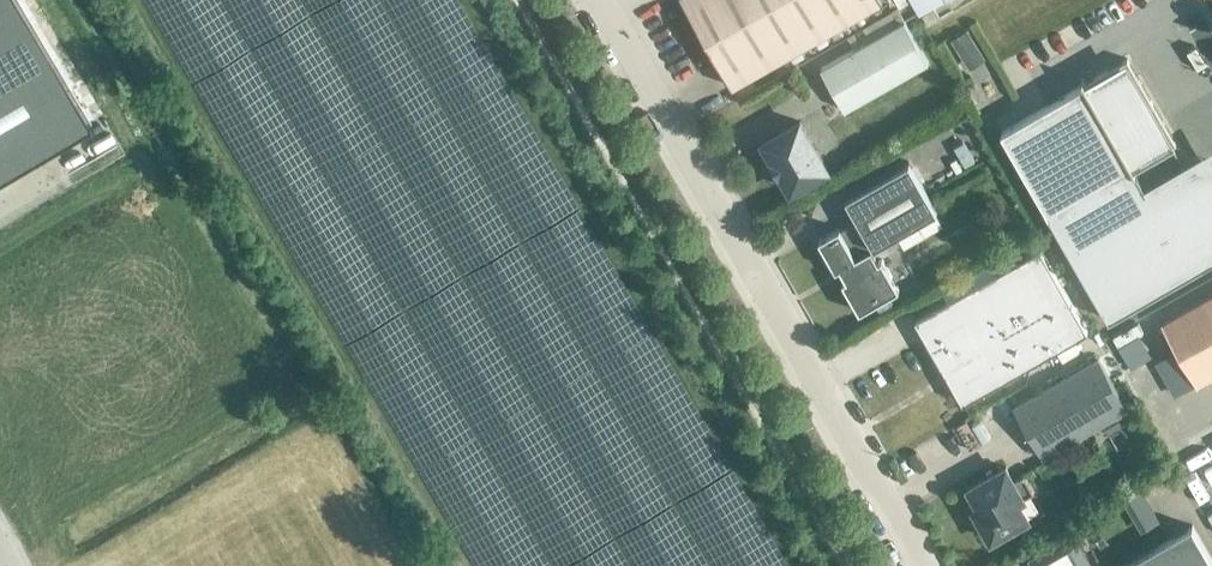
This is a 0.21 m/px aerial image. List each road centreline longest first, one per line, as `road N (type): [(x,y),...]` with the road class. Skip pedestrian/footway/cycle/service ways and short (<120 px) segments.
road 1 (unclassified): [(924,565),(599,0)]

